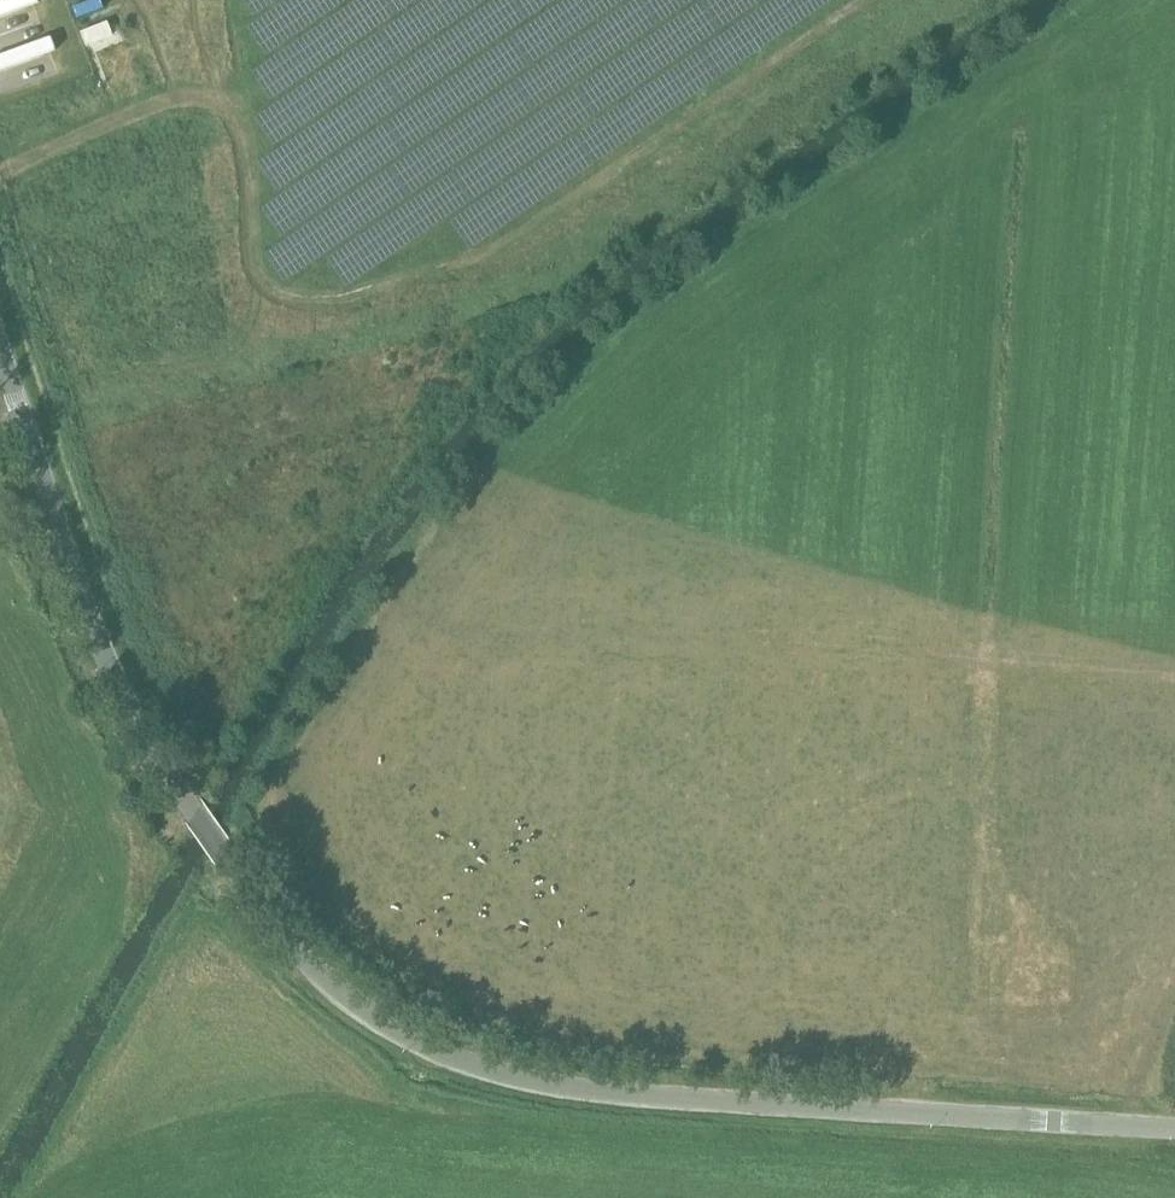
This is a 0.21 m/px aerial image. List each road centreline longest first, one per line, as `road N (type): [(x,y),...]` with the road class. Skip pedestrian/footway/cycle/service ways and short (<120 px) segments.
road 1 (unclassified): [(1174,1132),(625,1101),(494,1068),(437,1049),(387,1019),(274,917),(192,815),(101,646),(0,341)]

